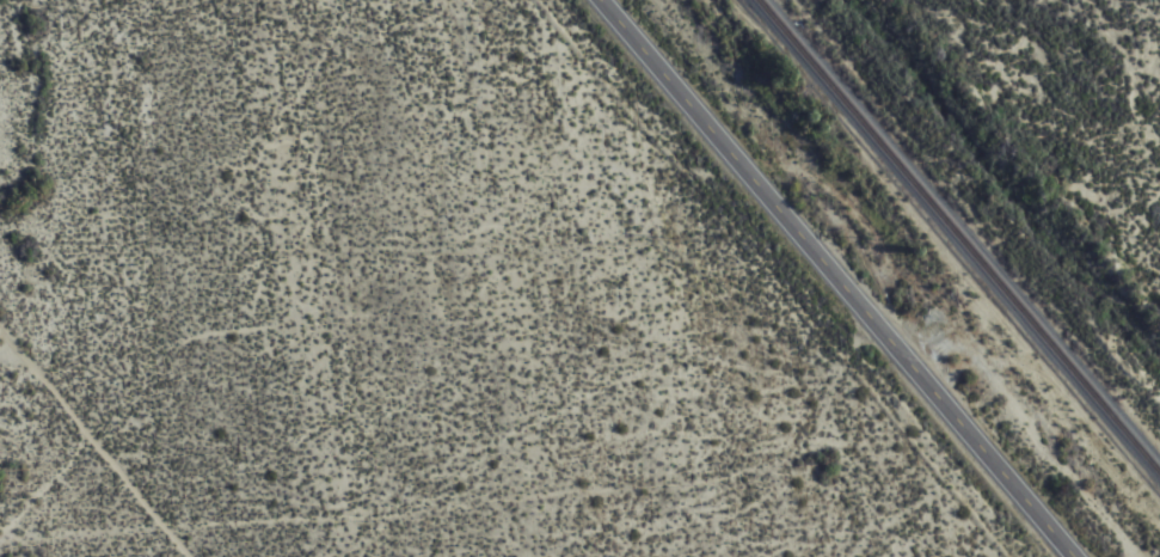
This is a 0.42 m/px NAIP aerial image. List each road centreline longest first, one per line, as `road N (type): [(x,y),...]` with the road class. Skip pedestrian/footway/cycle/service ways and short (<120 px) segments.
road 1 (residential): [(0,457),(119,429),(564,484),(704,478),(863,313)]
road 2 (secondary): [(601,0),(1070,556)]
road 3 (residential): [(13,556),(119,429)]

